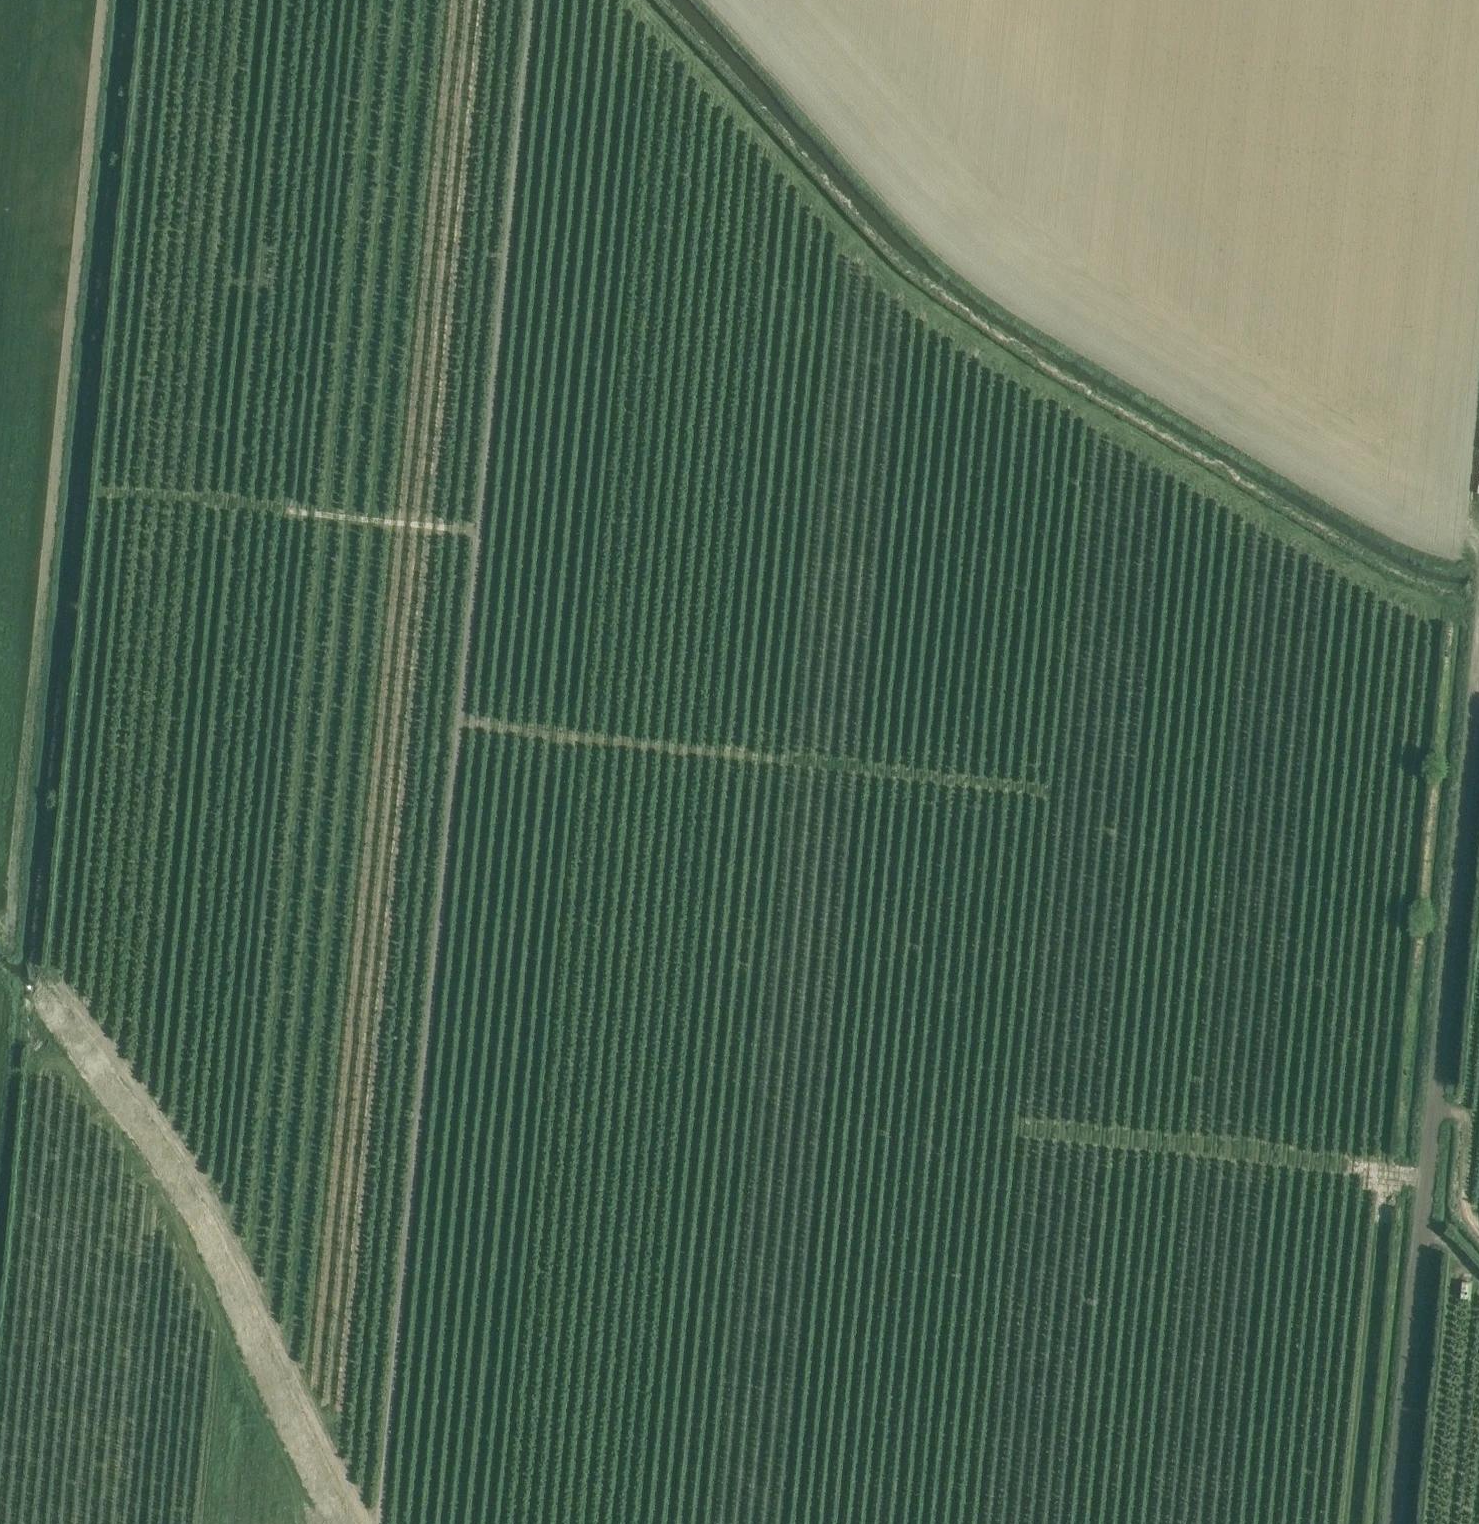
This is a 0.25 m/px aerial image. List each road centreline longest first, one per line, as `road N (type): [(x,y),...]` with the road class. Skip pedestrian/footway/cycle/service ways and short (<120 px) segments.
road 1 (unclassified): [(1391,1523),(1478,639)]
road 2 (track): [(370,1523),(207,1194),(63,990)]

